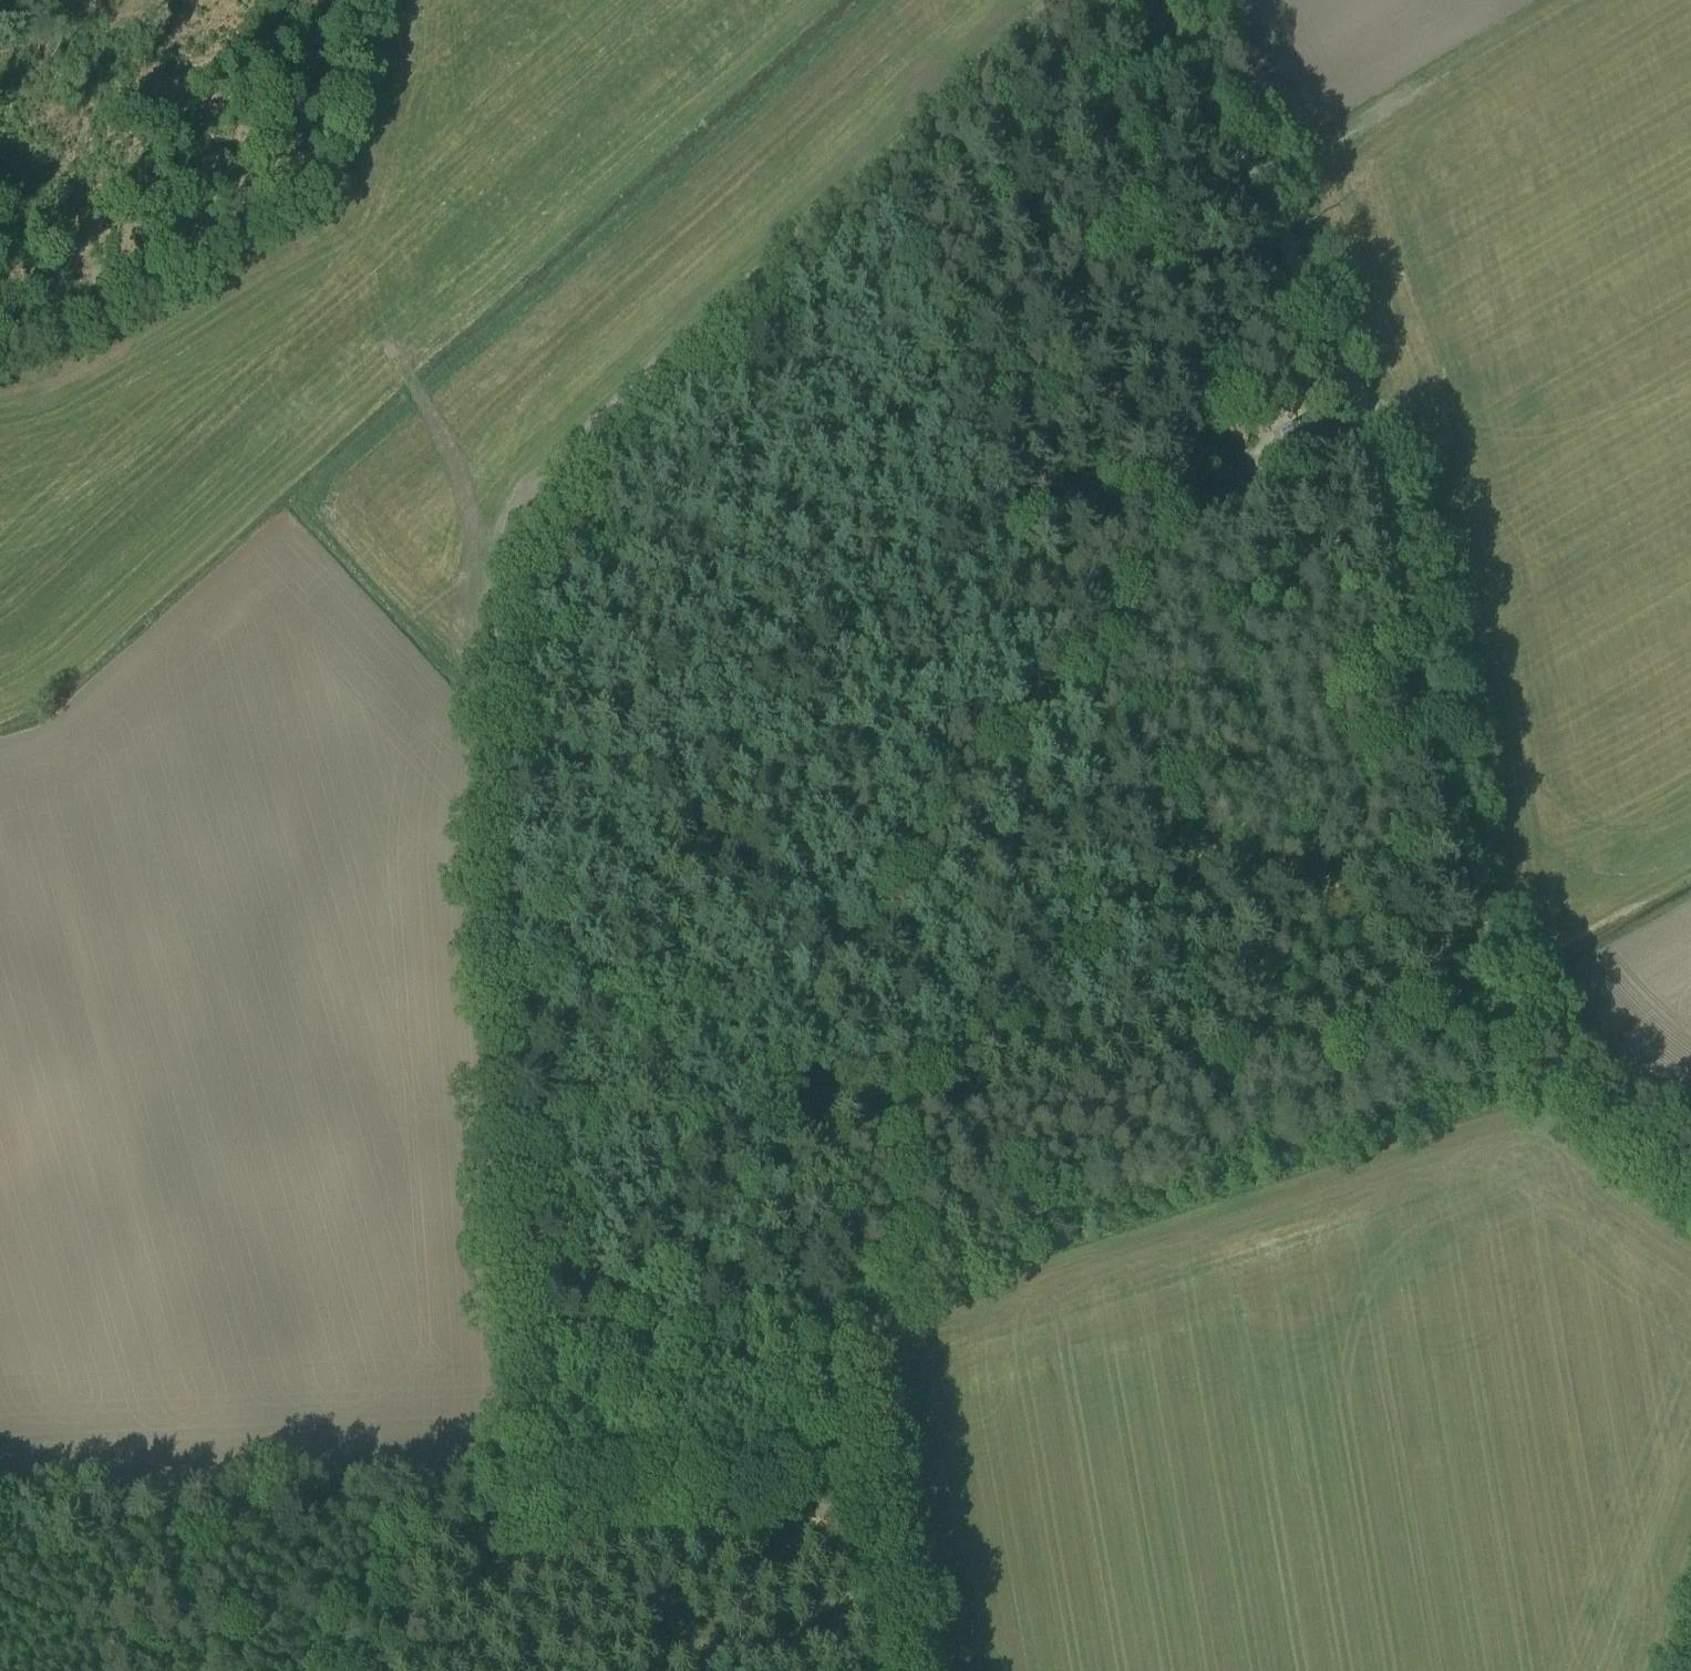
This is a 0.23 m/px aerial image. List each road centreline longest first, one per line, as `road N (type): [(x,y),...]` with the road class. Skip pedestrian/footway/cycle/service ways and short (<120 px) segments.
road 1 (track): [(1690,1171),(1587,1097),(1501,981),(1429,749),(1352,388),(1279,209),(1173,0)]

